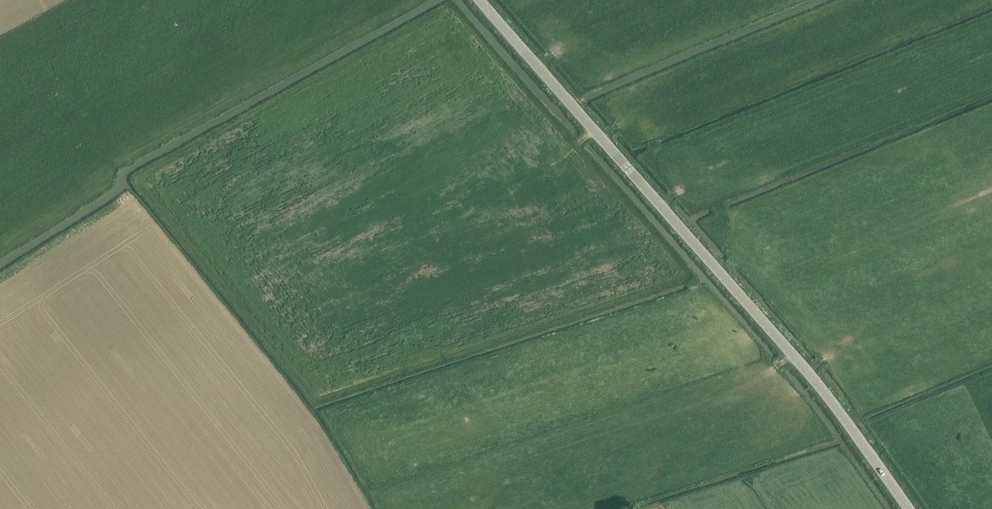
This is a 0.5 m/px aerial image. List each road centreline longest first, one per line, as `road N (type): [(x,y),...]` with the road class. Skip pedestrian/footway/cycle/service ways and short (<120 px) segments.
road 1 (unclassified): [(908,508),(792,357),(479,0)]

